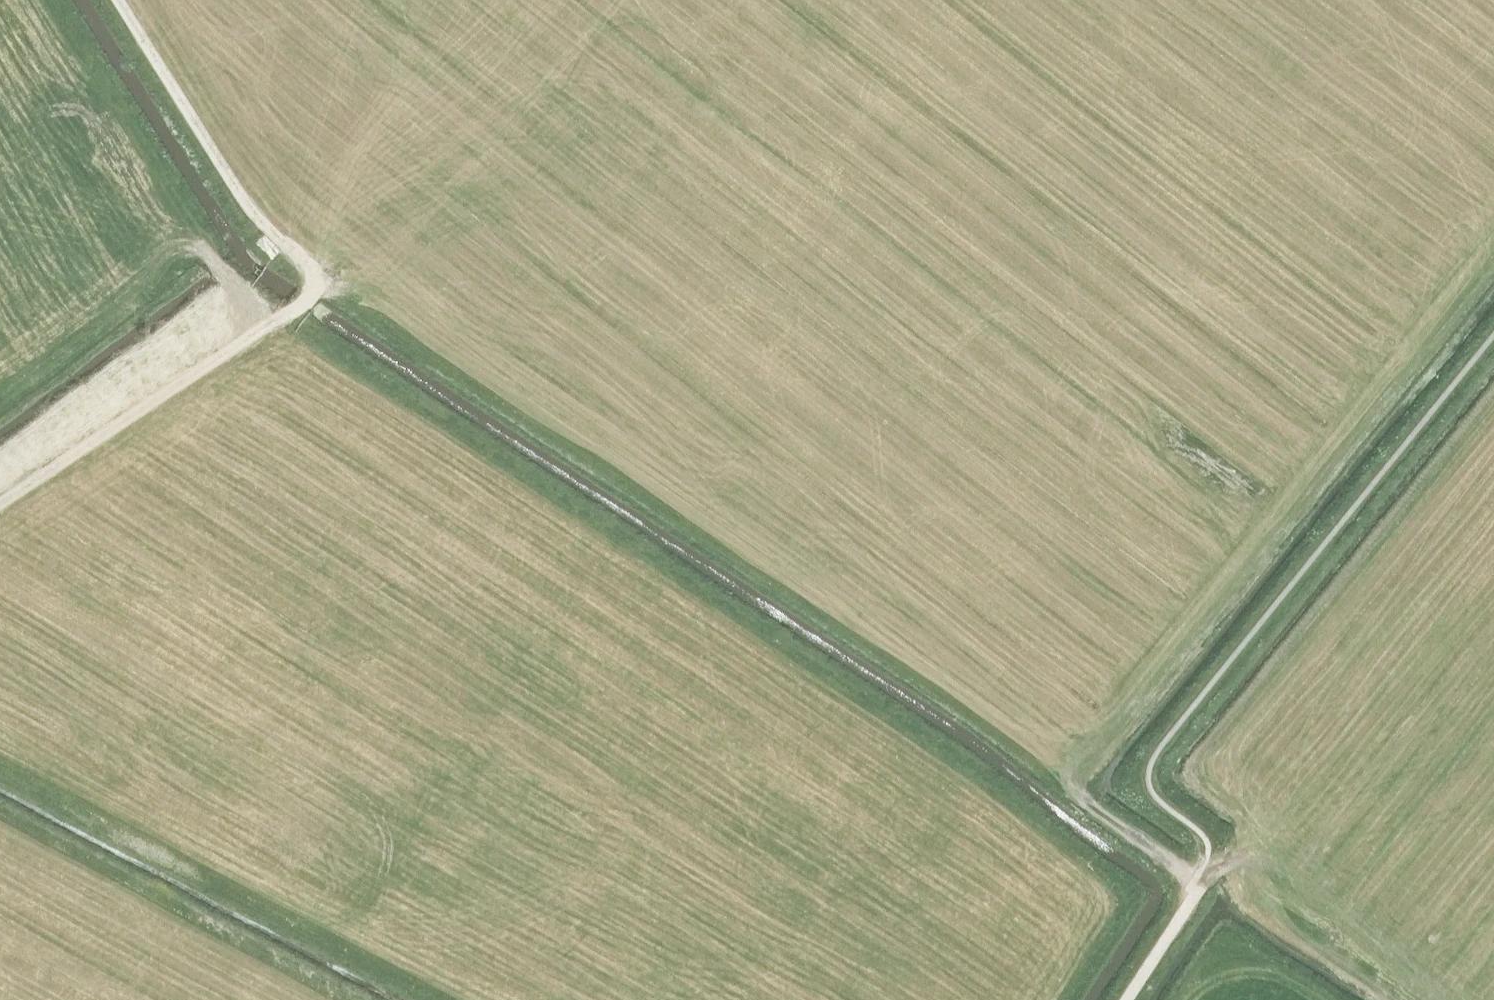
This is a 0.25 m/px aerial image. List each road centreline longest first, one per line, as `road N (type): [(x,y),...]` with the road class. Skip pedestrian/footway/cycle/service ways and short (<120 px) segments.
road 1 (track): [(0,504),(313,291),(307,267),(259,221),(118,0)]
road 2 (track): [(1191,883),(1070,786)]
road 3 (unclassified): [(1127,999),(1197,892)]

